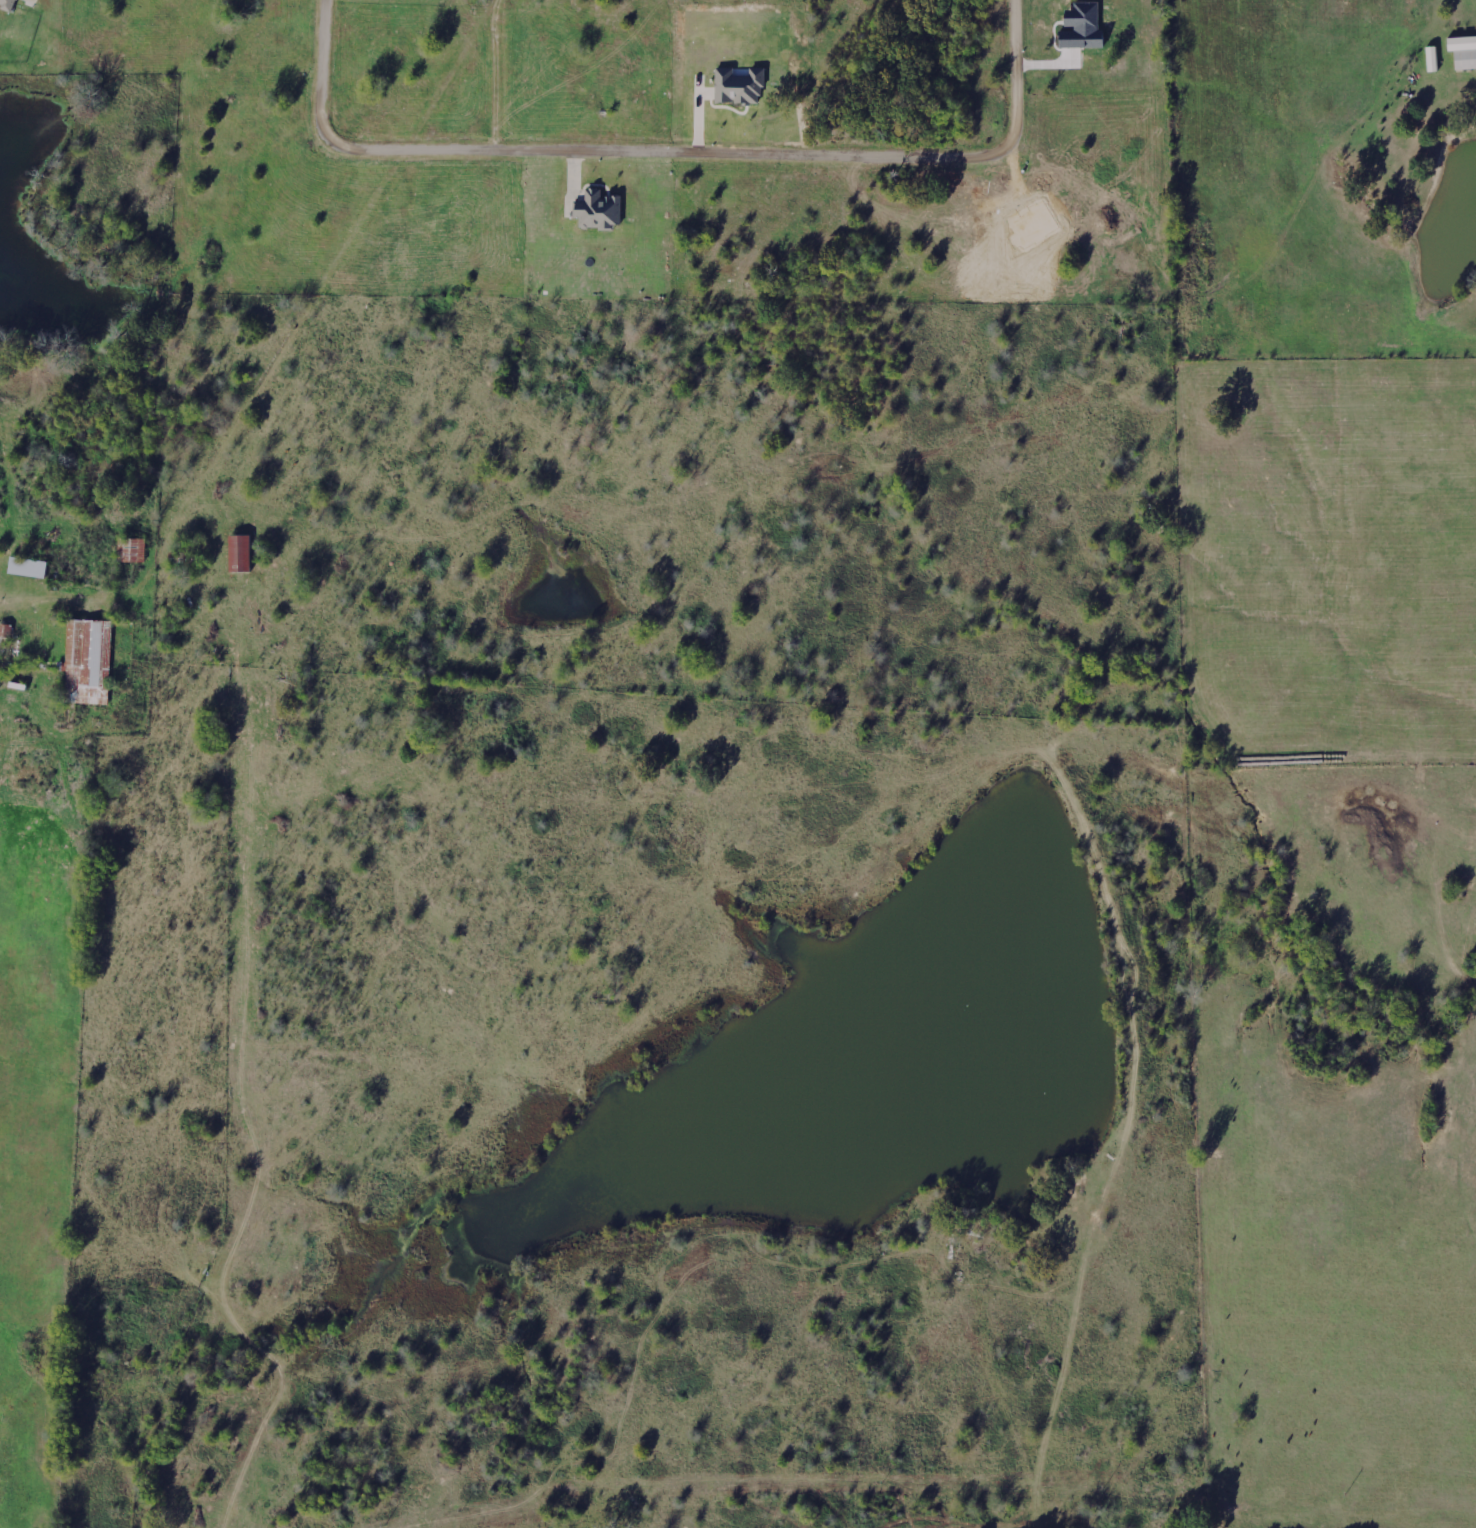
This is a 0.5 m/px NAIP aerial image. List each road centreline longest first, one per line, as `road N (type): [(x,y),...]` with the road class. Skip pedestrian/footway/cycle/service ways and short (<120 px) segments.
road 1 (residential): [(0,611),(87,589),(138,553),(301,314)]
road 2 (residential): [(1475,18),(1333,25),(1226,115),(1222,218)]

